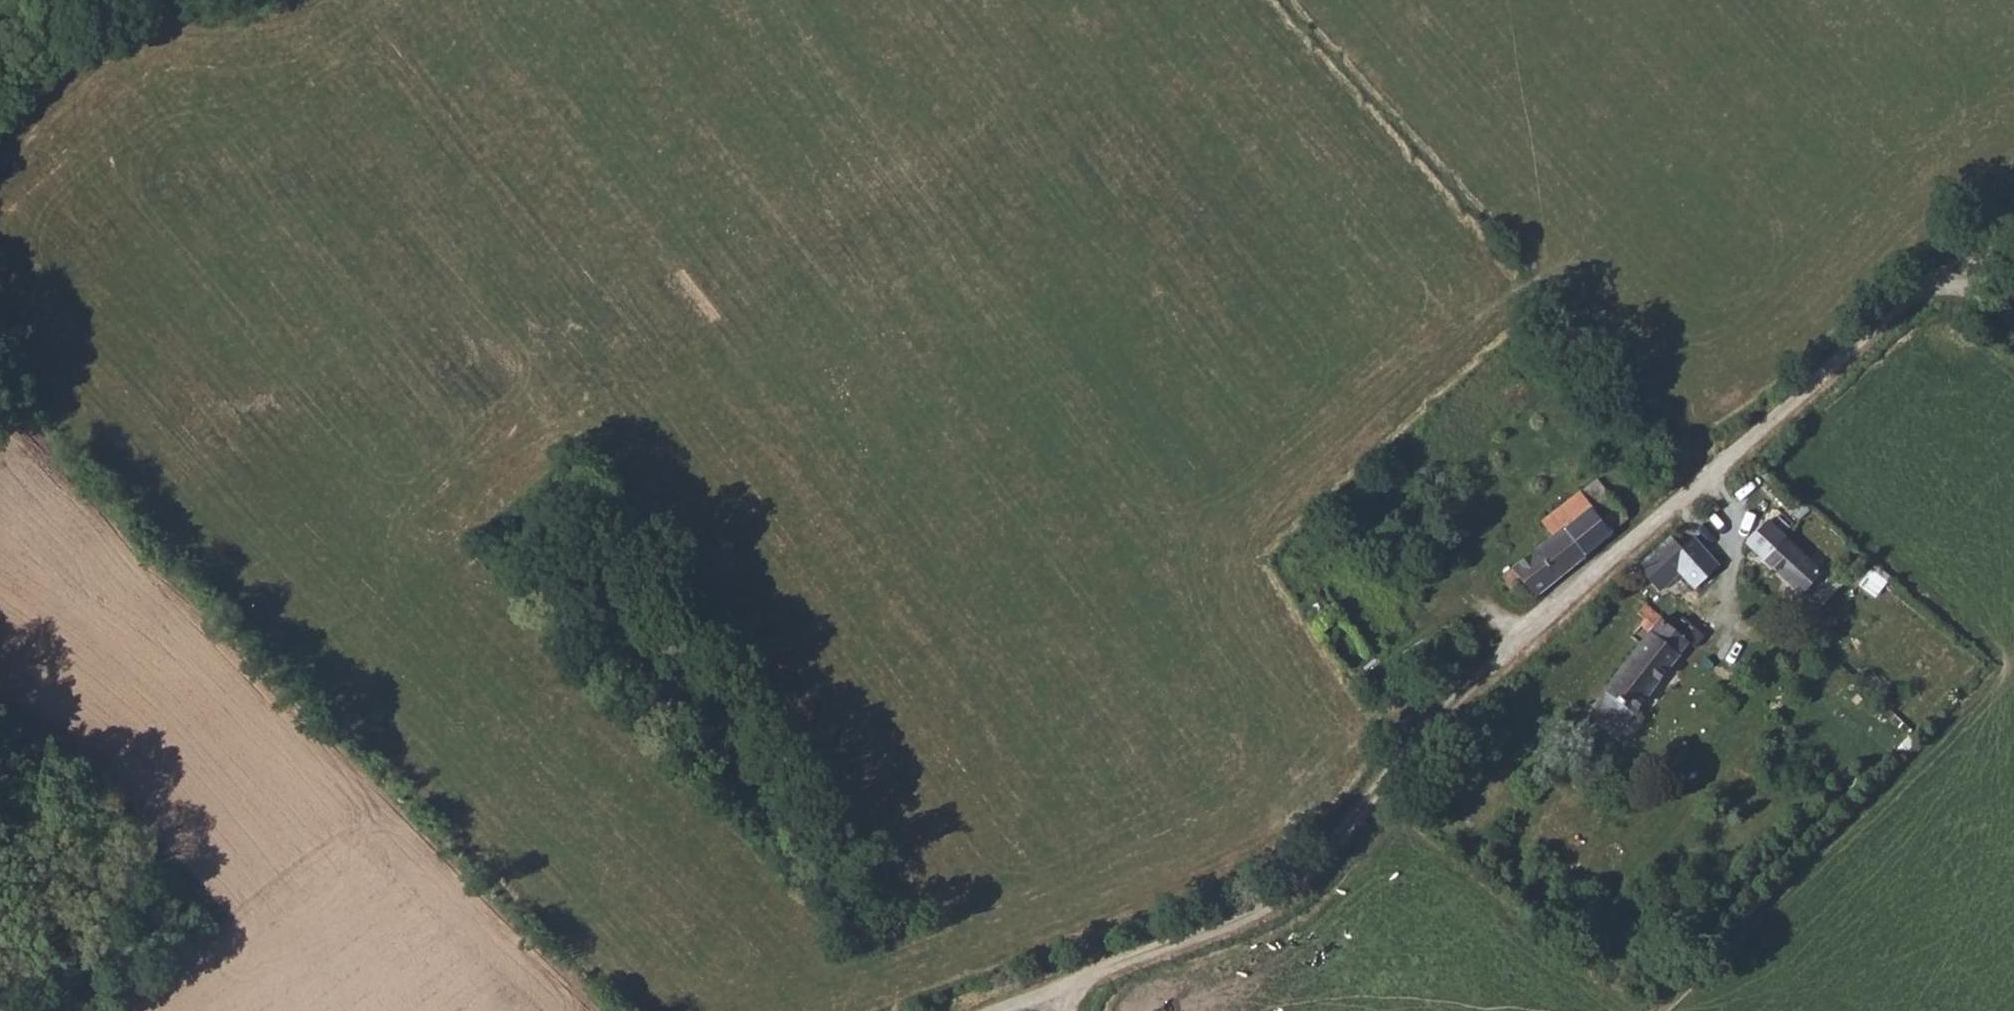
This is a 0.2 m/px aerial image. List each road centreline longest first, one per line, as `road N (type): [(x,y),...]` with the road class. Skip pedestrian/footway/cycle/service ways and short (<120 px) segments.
road 1 (track): [(999,1010),(1236,923),(1283,896),(1426,726),(1499,657)]
road 2 (unclassified): [(1925,285),(1499,657)]

